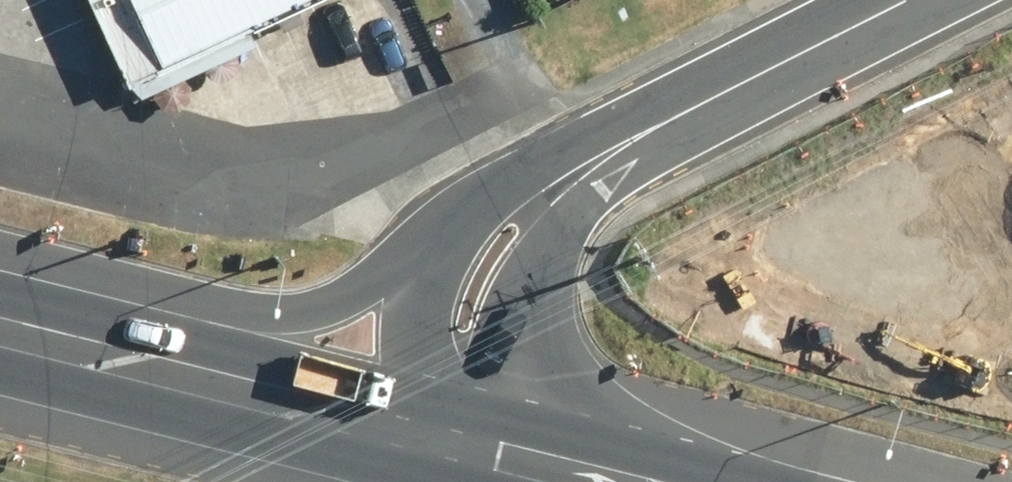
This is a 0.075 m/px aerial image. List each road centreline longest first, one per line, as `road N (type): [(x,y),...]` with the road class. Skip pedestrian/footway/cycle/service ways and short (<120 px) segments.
road 1 (tertiary): [(329,413),(379,318),(444,232),(489,198),(677,118)]
road 2 (tertiary): [(677,118),(586,199),(541,262),(486,451)]
road 3 (primary): [(329,413),(0,331)]
road 4 (tertiary): [(677,118),(915,0)]
road 5 (primary): [(486,451),(329,413)]
road 6 (primary): [(604,481),(486,451)]

